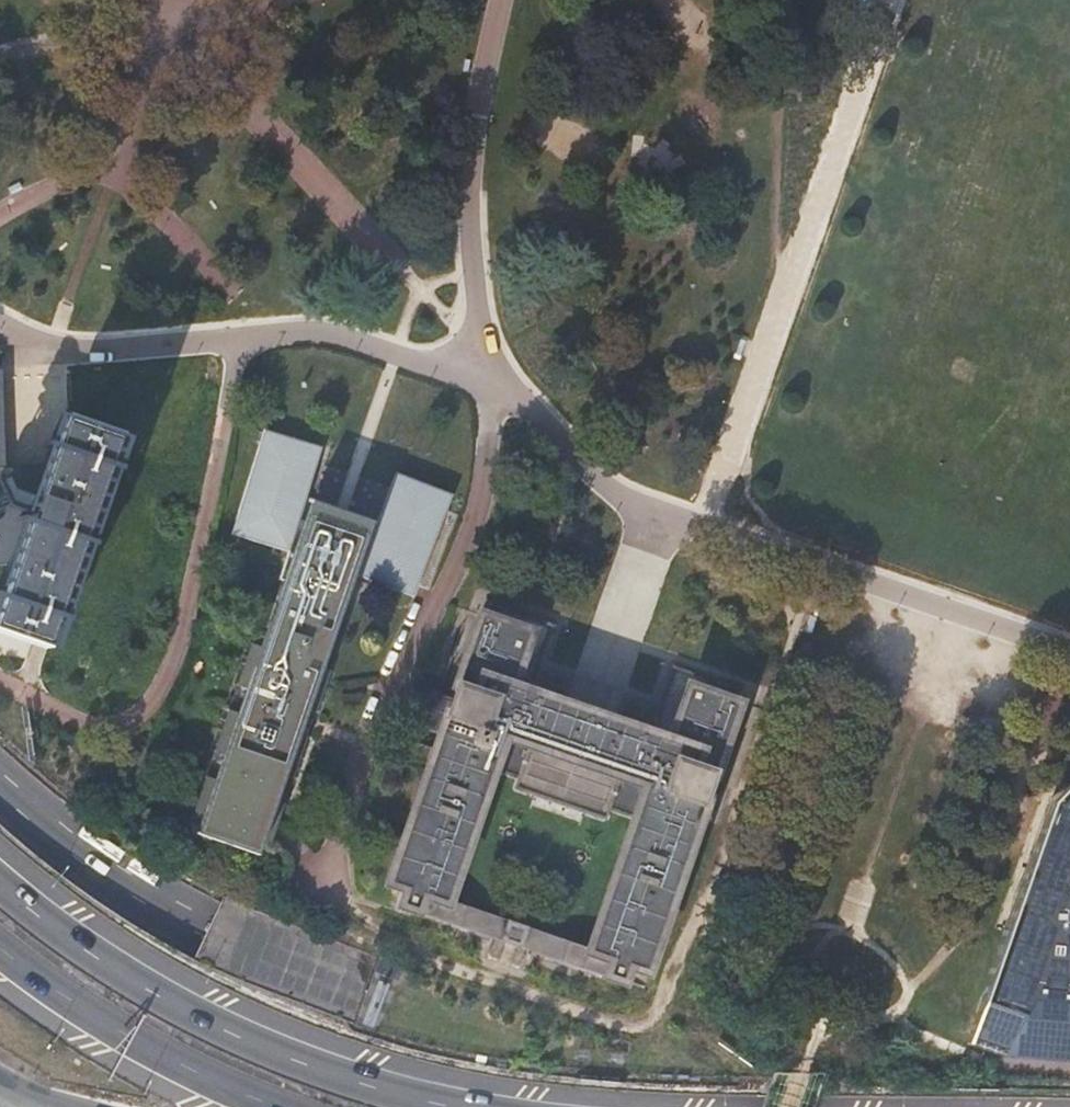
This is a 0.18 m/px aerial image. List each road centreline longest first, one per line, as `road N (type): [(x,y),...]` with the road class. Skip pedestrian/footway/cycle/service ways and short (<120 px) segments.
road 1 (motorway): [(557,1106),(496,1064),(145,894),(0,781)]
road 2 (trunk): [(460,1106),(368,1087),(182,1009),(79,952),(0,891)]
road 3 (trunk): [(0,946),(142,1045),(275,1106)]
road 4 (motorway): [(0,1022),(57,1056),(202,1106)]

